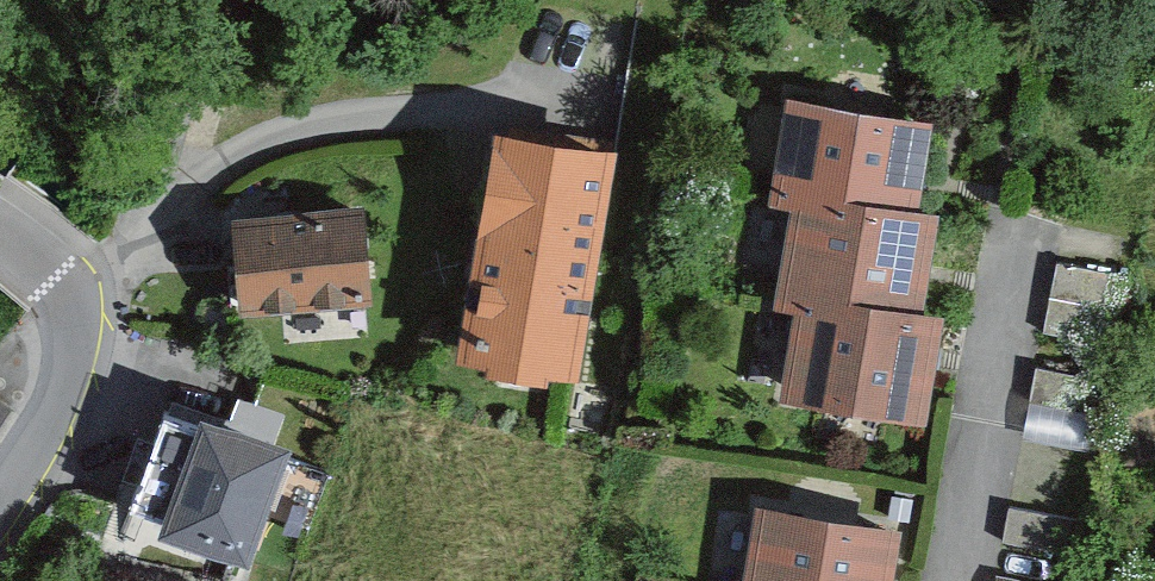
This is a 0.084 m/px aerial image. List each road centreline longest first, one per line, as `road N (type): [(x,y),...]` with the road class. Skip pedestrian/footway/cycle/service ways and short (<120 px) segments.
road 1 (residential): [(0,500),(65,405),(81,350),(74,309),(52,276),(0,235)]

